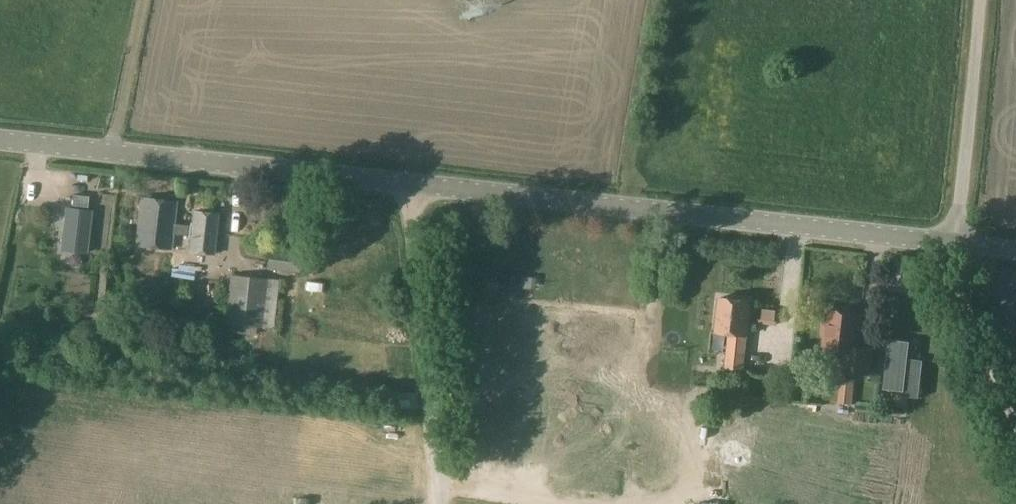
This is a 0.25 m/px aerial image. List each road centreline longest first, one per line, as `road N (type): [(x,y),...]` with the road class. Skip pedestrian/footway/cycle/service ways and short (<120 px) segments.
road 1 (tertiary): [(1015,253),(0,141)]

